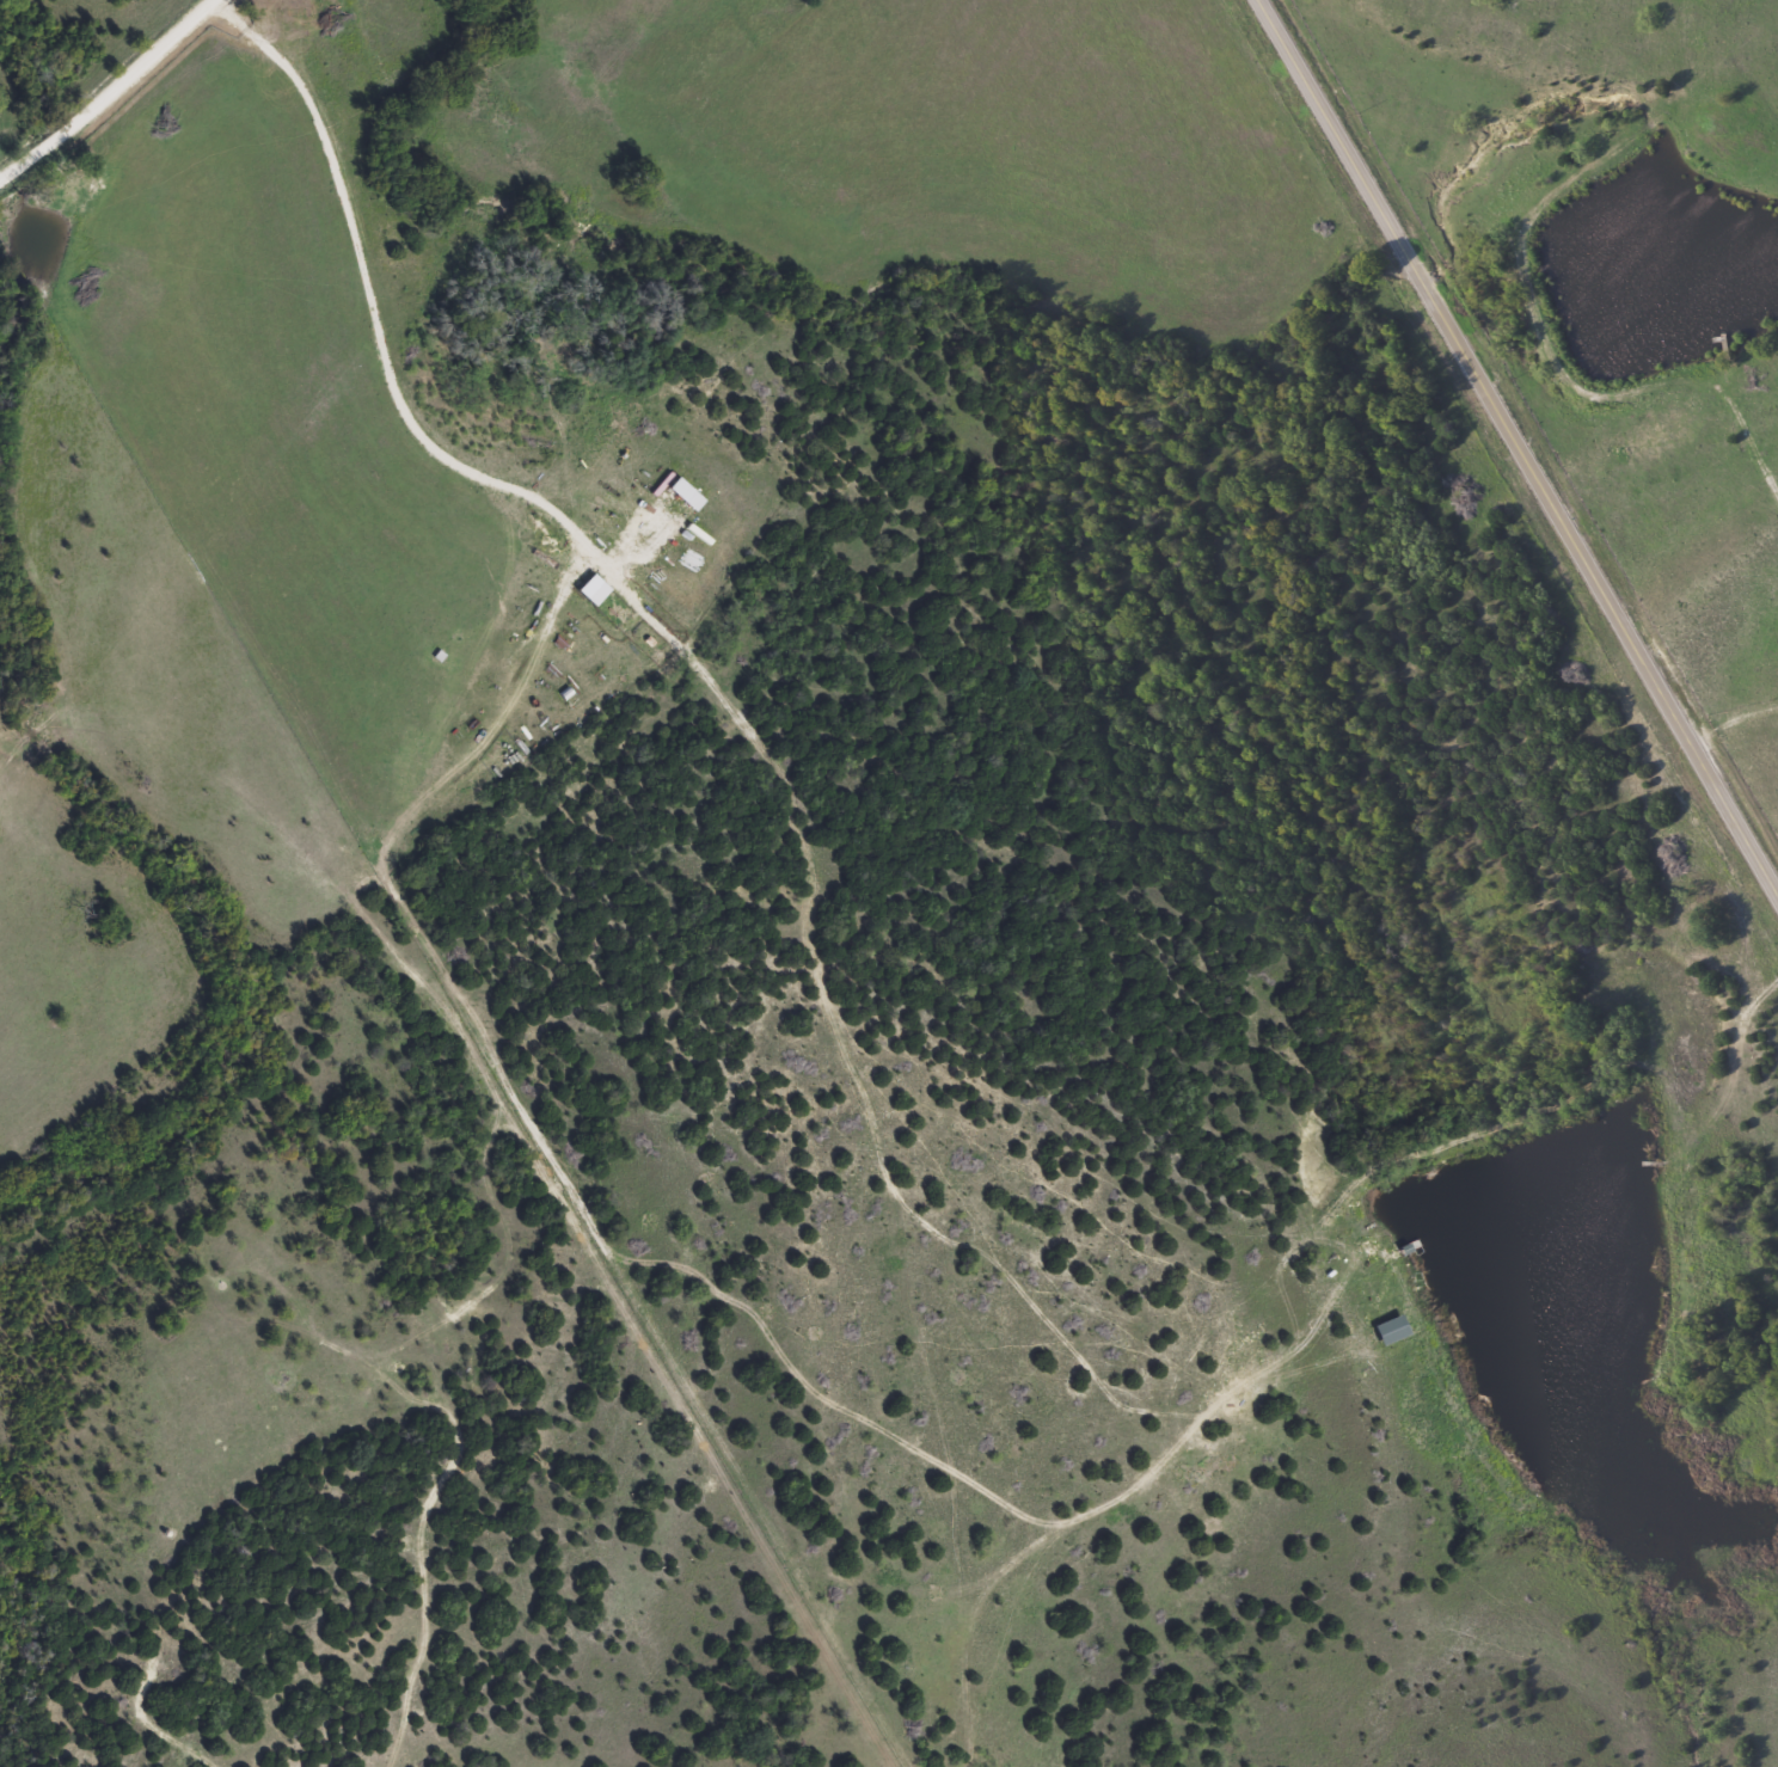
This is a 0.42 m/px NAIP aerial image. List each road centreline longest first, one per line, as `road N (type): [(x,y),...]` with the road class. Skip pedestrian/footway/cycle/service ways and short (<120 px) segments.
road 1 (secondary): [(1777,874),(1269,0)]
road 2 (residential): [(0,187),(87,122),(219,0)]

